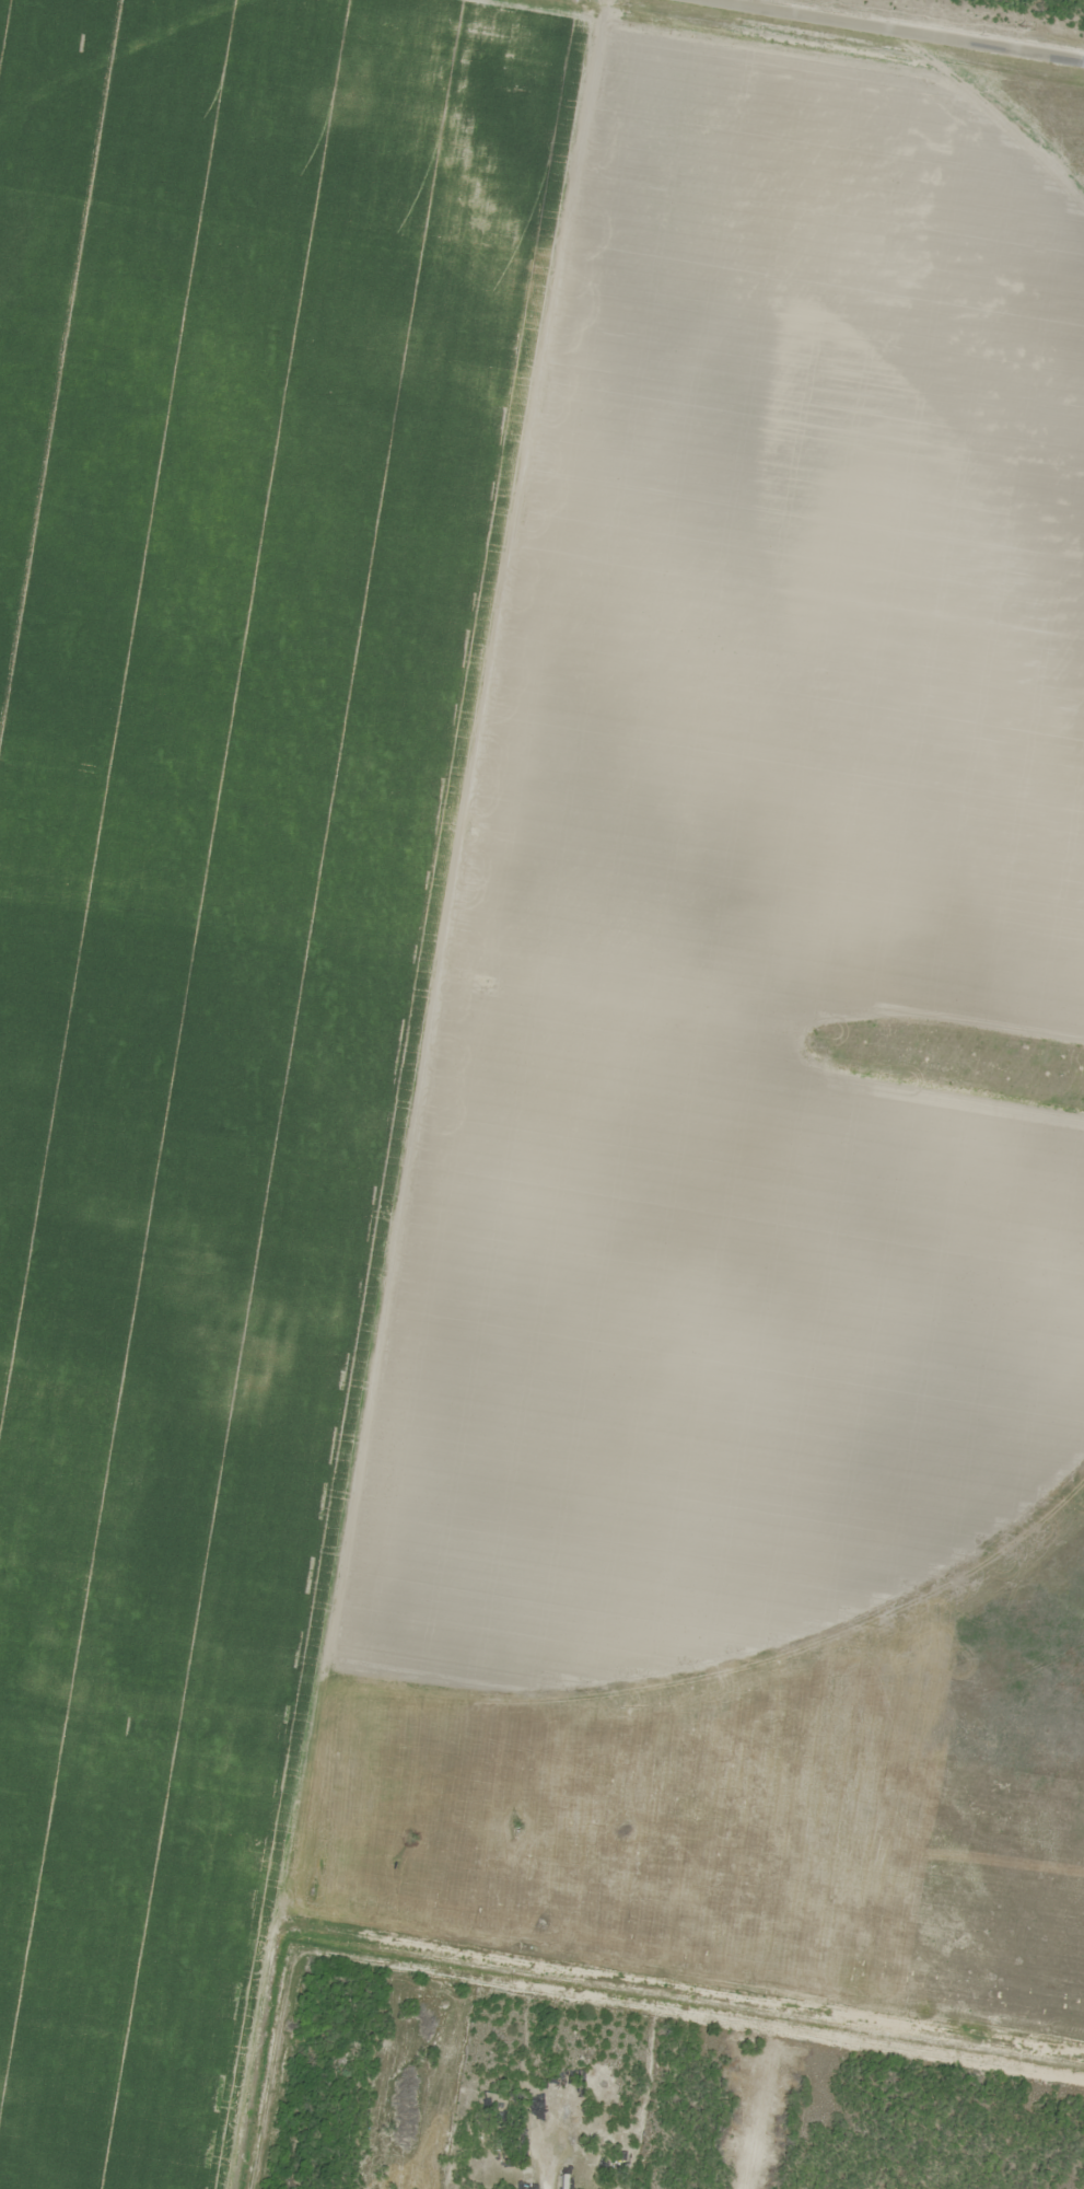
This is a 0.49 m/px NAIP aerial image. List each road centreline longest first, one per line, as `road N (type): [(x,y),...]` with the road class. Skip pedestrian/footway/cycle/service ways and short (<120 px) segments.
road 1 (residential): [(1083,61),(714,0)]

